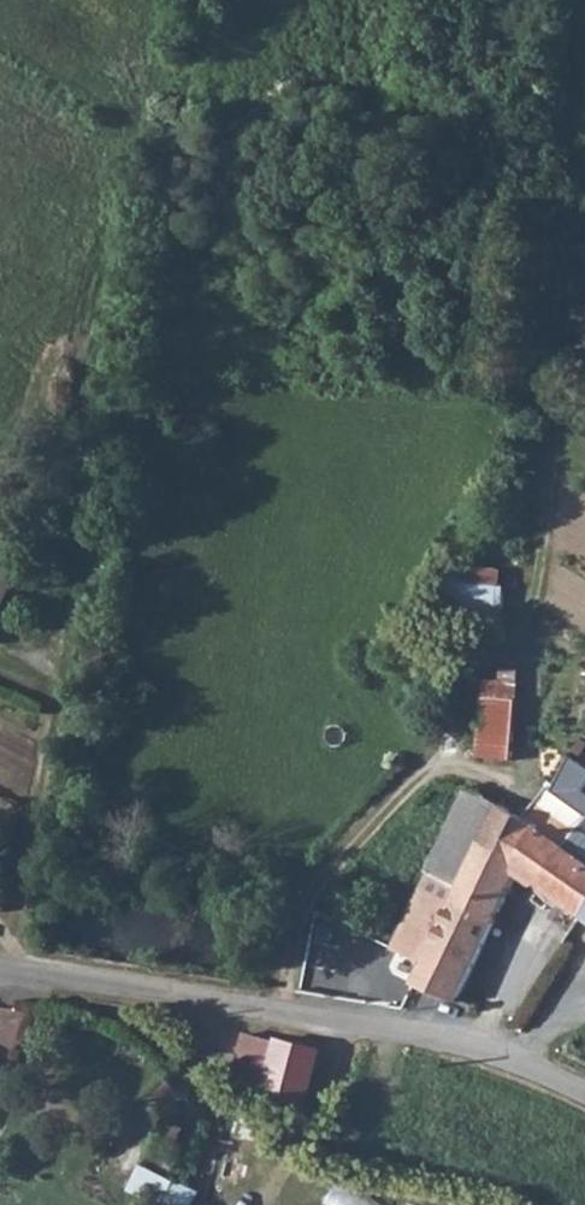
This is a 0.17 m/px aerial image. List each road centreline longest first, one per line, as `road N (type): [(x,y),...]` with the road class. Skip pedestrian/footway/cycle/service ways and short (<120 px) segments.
road 1 (track): [(27,977),(53,712),(143,120)]
road 2 (track): [(281,1013),(298,928),(316,886),(448,759),(545,557),(566,356)]
road 3 (unclassified): [(0,973),(398,1034),(519,1064),(584,1098)]

